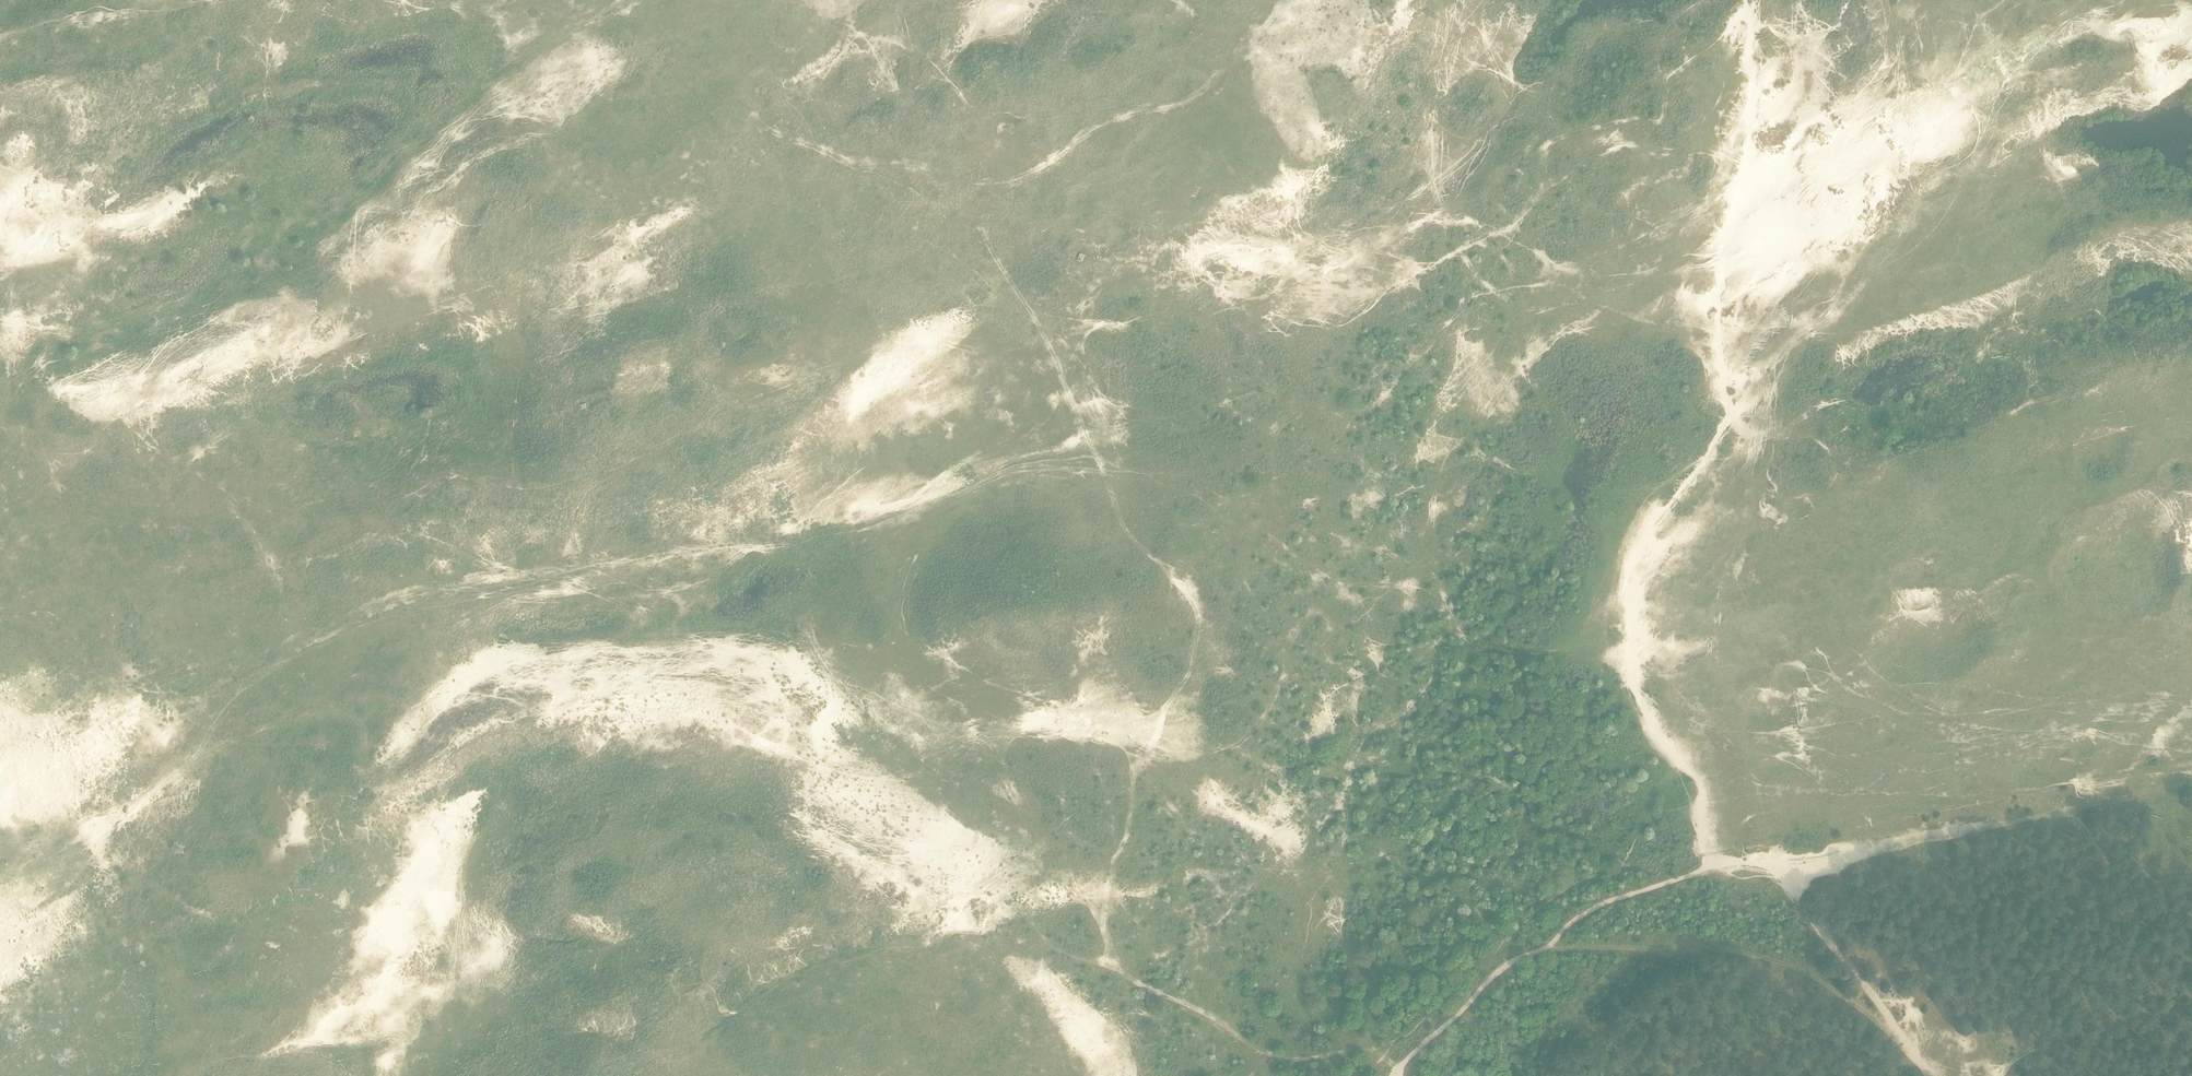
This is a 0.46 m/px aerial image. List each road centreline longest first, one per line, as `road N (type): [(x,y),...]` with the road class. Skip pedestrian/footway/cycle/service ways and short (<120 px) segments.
road 1 (track): [(1896,0),(1902,75),(1892,145),(1854,227),(1833,303),(1788,336),(1758,449)]

